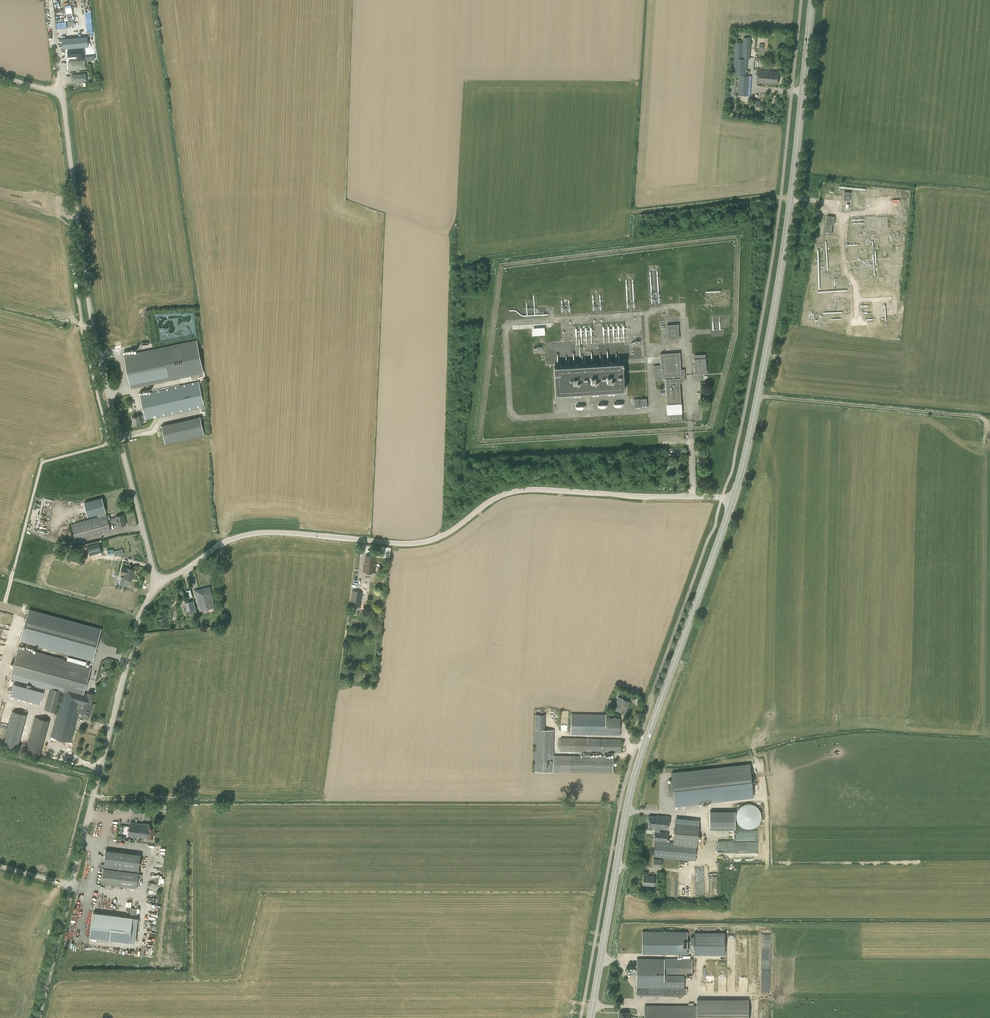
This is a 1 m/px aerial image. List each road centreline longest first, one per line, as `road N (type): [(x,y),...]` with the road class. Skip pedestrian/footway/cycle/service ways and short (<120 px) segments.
road 1 (unclassified): [(159,582),(223,541),(254,532),(423,542),(514,491),(734,497)]
road 2 (primary): [(591,1017),(632,787),(734,497)]
road 3 (primary): [(734,497),(781,276),(813,0)]
road 4 (unclassified): [(159,582),(91,318),(62,93)]
road 5 (track): [(5,602),(42,462),(109,441),(74,263)]
road 6 (unclassified): [(72,885),(134,633),(159,582)]
road 7 (track): [(758,395),(982,418)]
road 8 (unclassified): [(39,1017),(72,885)]

